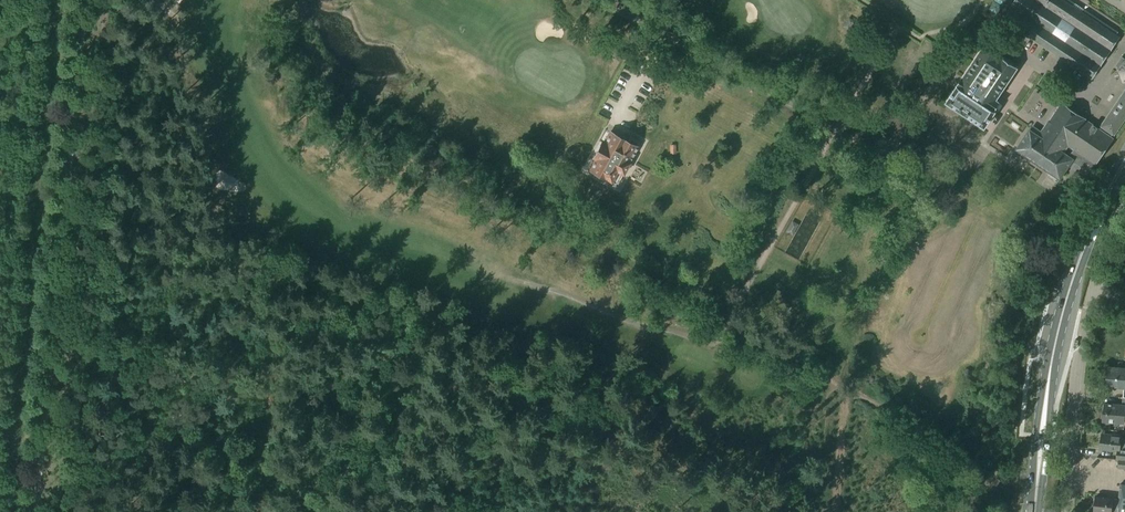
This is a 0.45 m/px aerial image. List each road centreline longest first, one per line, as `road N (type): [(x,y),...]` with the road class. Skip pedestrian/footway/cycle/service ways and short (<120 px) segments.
road 1 (unclassified): [(32,511),(81,0)]
road 2 (primary): [(1045,413),(1070,283),(1124,165)]
road 3 (unclassified): [(1063,511),(1069,418),(1094,284)]

